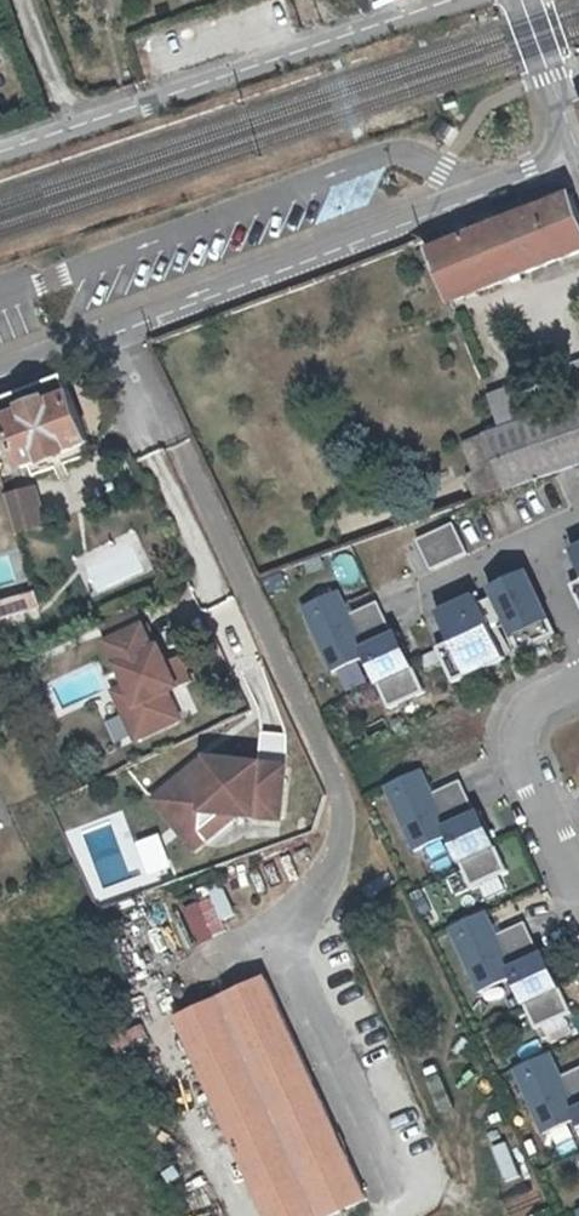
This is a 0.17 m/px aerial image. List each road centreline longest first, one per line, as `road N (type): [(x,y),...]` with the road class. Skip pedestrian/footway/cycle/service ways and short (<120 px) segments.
road 1 (residential): [(128,327),(343,796),(284,953),(401,1215)]
road 2 (residential): [(0,156),(466,0)]
road 3 (residential): [(578,150),(128,327)]
road 4 (residential): [(578,687),(525,714),(514,733),(578,886)]
road 5 (residential): [(128,327),(0,377)]

